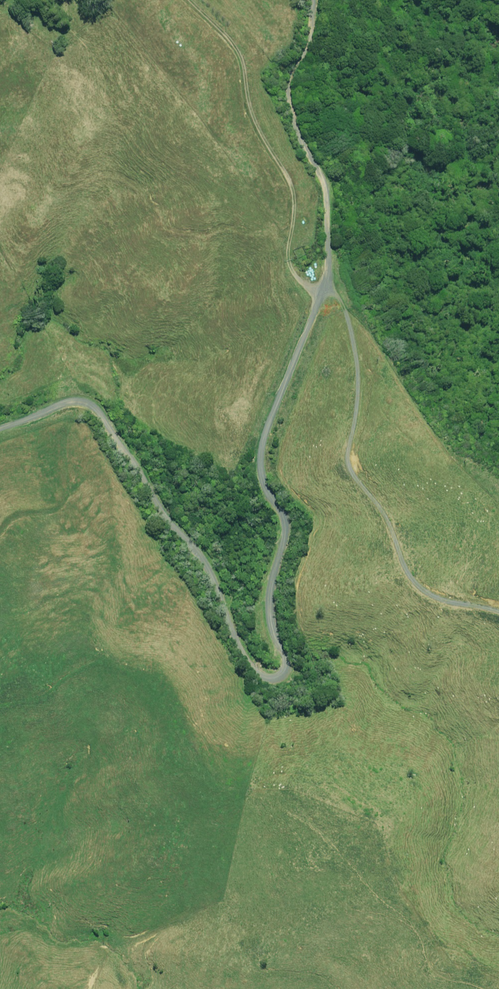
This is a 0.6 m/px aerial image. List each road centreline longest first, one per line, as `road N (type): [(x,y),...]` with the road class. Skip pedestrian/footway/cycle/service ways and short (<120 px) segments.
road 1 (unclassified): [(0,428),(71,401),(98,413),(142,494),(178,525),(210,568),(246,661),(273,683),(286,674),(267,589),(283,543),(256,459),(272,402),(327,277),(323,181),(286,94),(307,0)]
road 2 (track): [(498,612),(435,597),(412,577),(345,460),(358,423),(358,377),(348,319),(323,286)]

